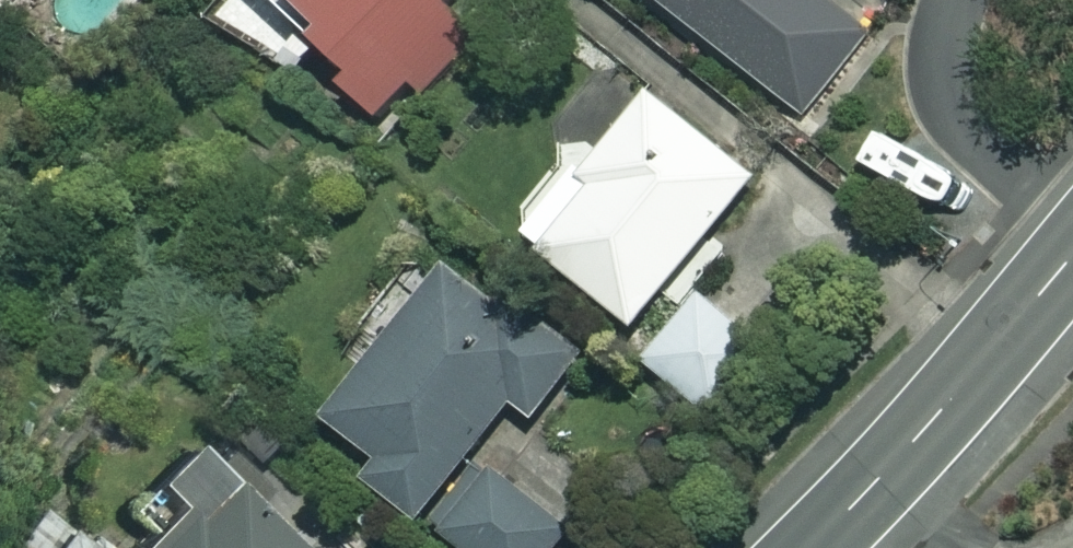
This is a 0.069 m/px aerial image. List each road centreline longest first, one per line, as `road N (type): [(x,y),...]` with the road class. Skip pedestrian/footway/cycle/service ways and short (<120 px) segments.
road 1 (tertiary): [(810,547),(1072,253)]

